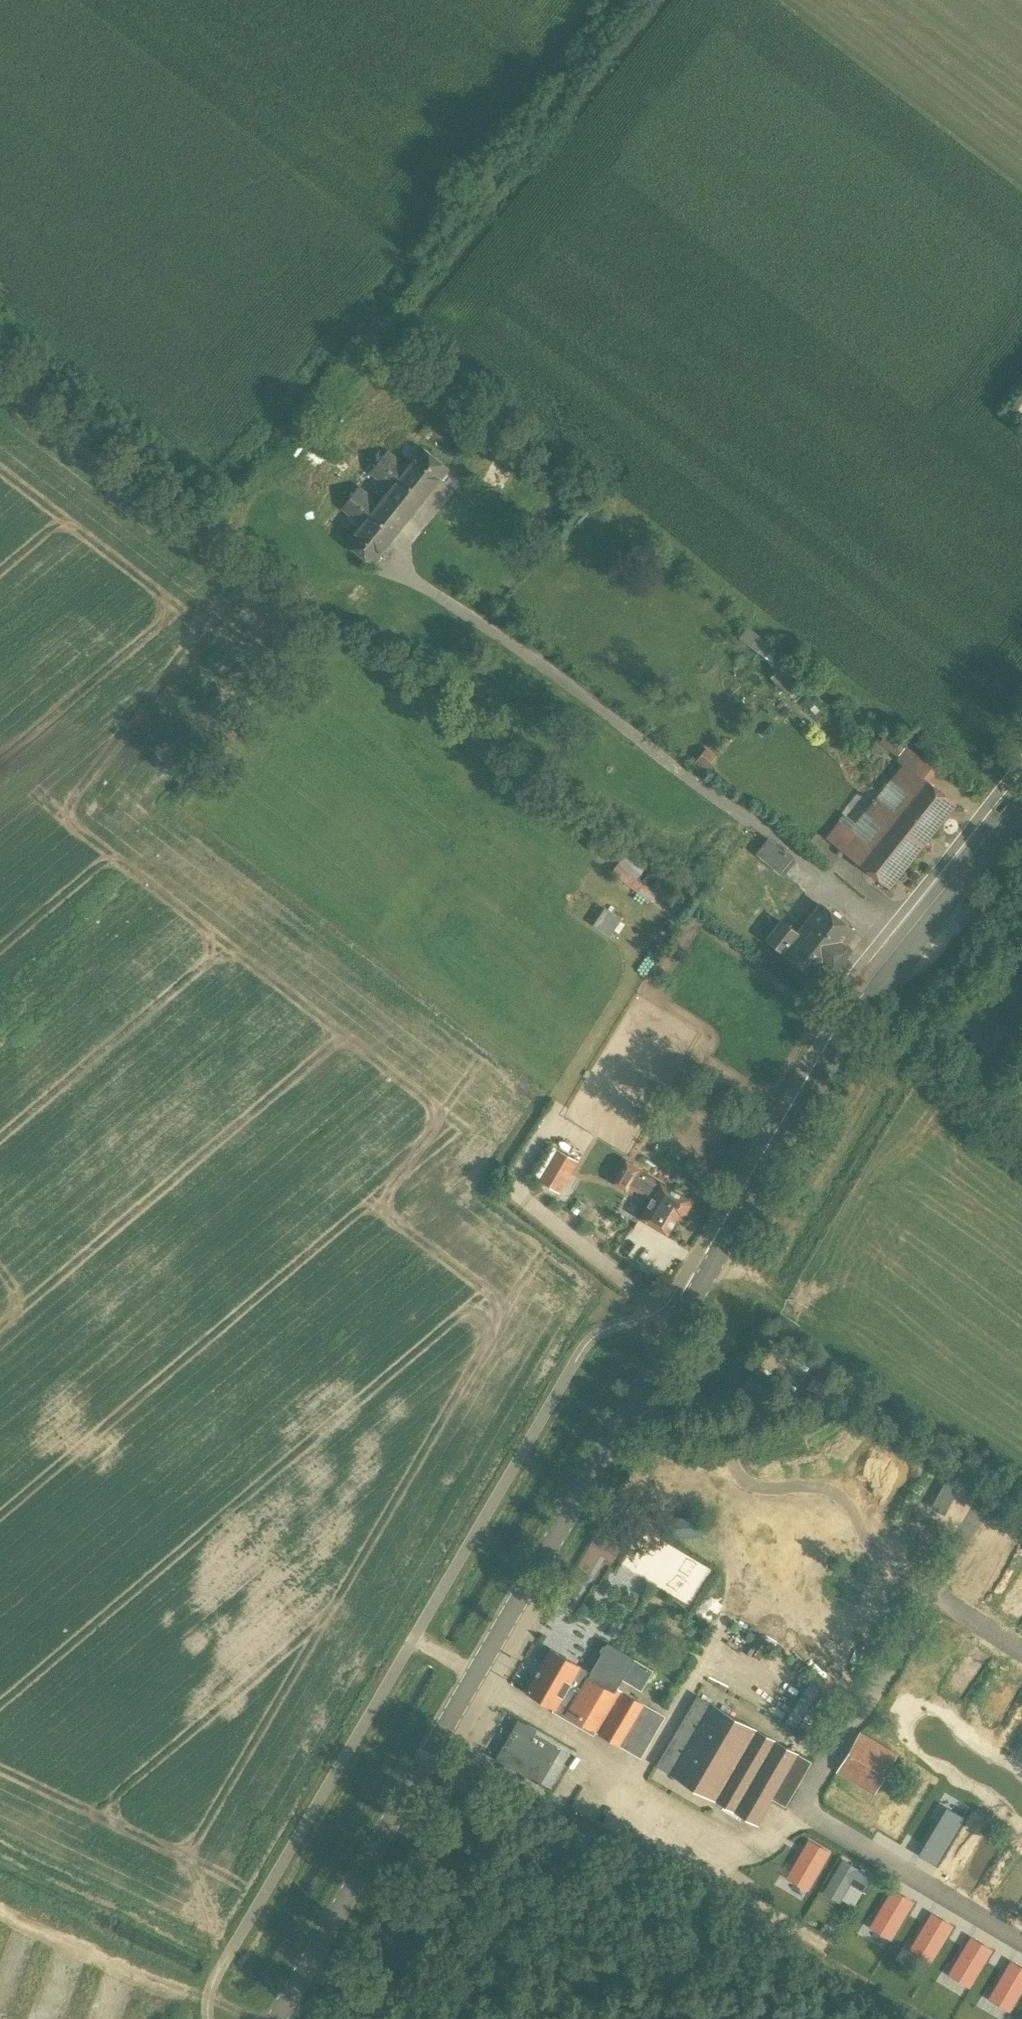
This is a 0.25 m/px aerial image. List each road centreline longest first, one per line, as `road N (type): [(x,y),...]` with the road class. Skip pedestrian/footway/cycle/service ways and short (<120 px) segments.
road 1 (secondary): [(276,2018),(851,1023)]
road 2 (track): [(255,2018),(0,1912)]
road 3 (tertiary): [(851,1023),(1021,811)]

